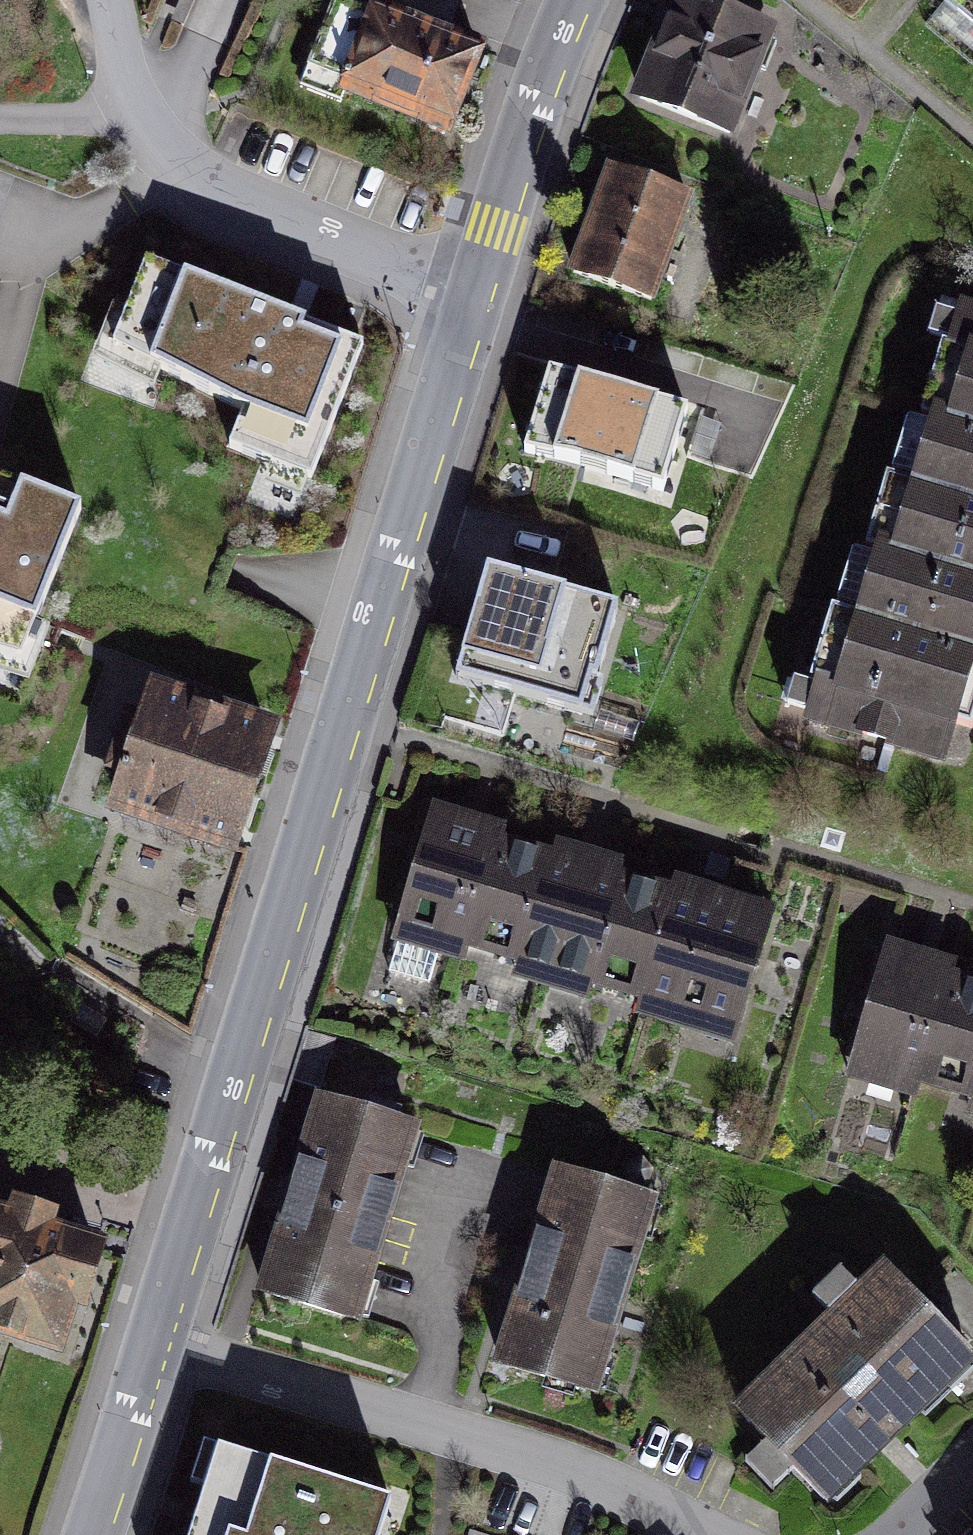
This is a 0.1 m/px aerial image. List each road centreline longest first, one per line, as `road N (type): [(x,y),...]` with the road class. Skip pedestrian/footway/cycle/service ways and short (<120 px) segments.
road 1 (residential): [(469,296),(154,1343)]
road 2 (residential): [(154,1343),(513,1448),(700,1534)]
road 3 (residential): [(107,0),(139,120),(181,166),(228,196),(469,296)]
road 4 (residential): [(575,0),(469,296)]
road 5 (residential): [(154,1343),(86,1534)]

